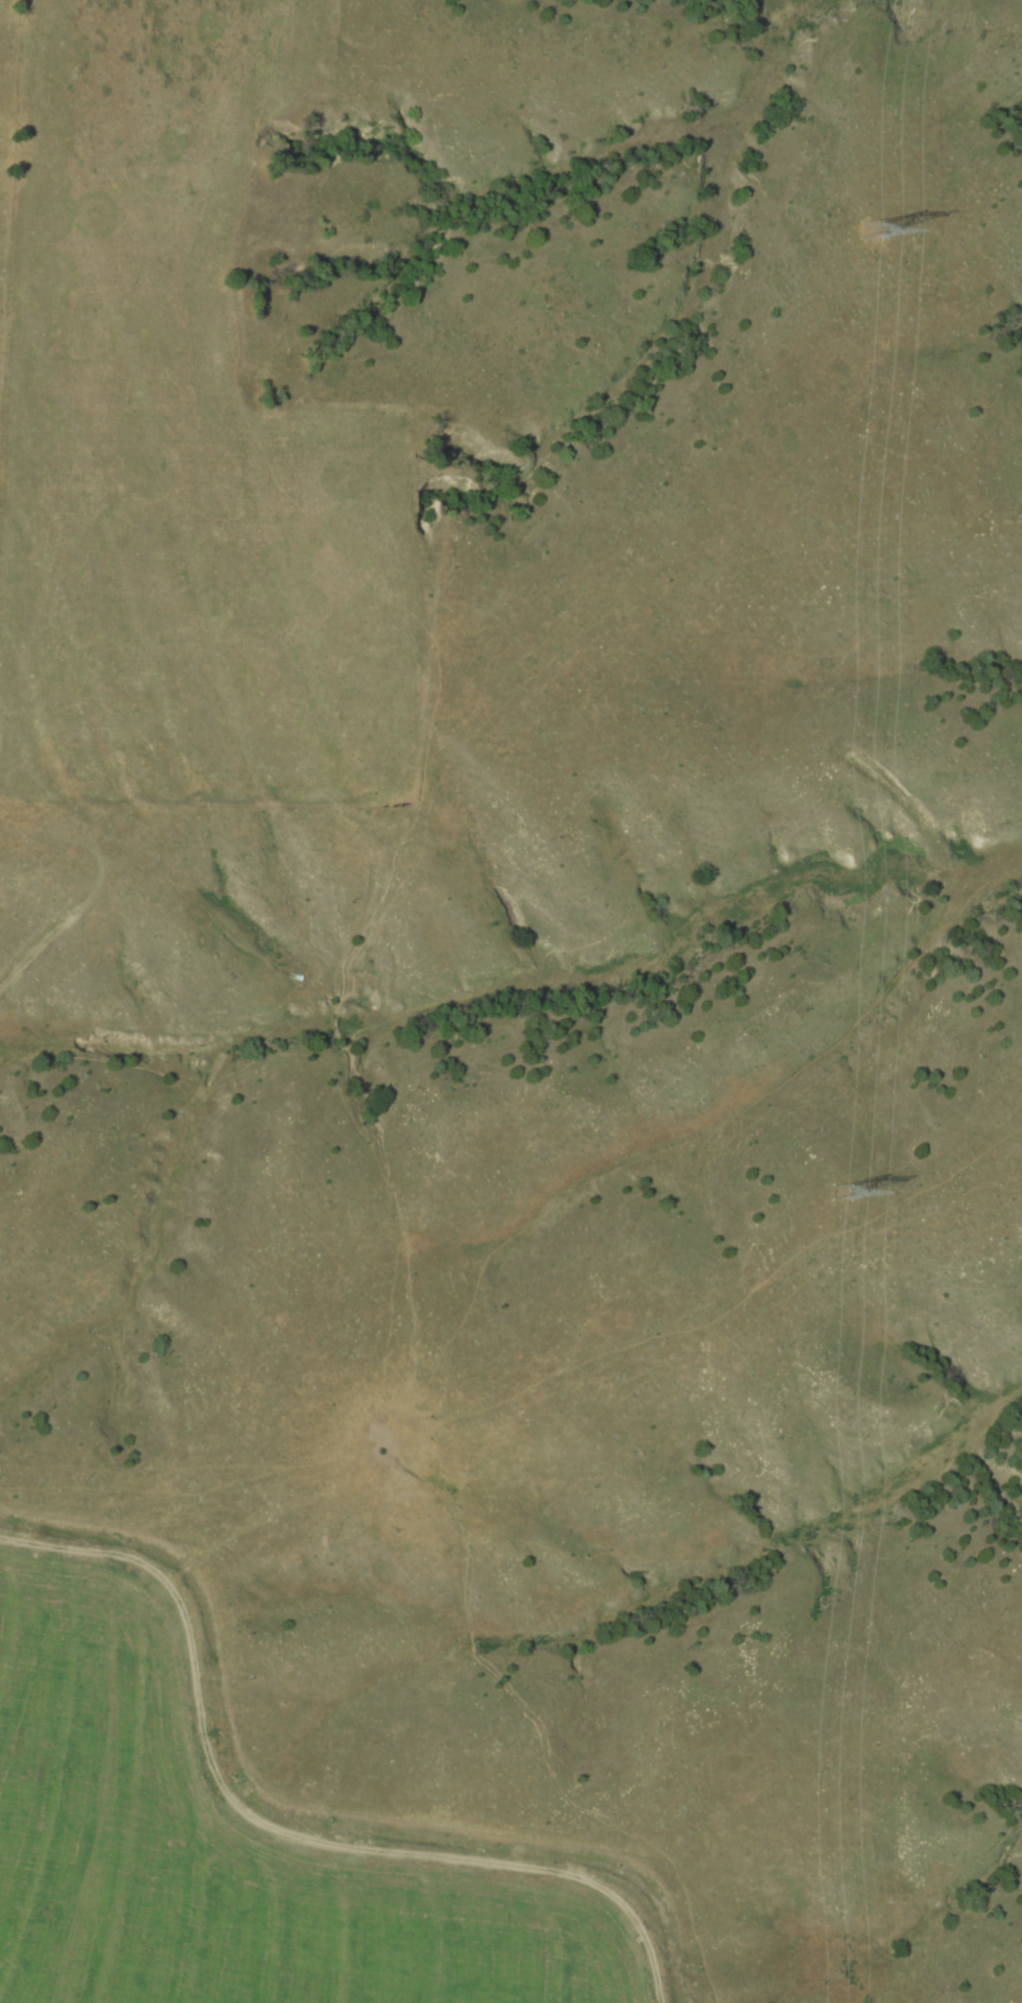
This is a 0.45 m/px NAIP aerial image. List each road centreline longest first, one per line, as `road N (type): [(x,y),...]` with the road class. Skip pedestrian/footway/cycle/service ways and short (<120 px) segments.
road 1 (residential): [(0,1540),(126,1562),(166,1591),(187,1631),(203,1763),(245,1820),(270,1834),(373,1854),(592,1884),(644,1928),(658,2002)]

